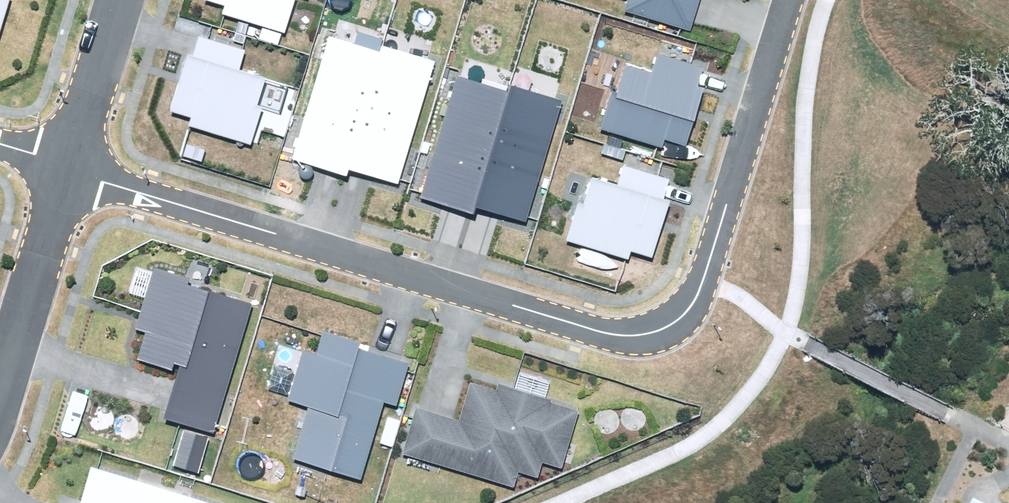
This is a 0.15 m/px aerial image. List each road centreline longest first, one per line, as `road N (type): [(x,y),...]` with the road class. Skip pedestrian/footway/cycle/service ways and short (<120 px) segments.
road 1 (residential): [(71,169),(597,330),(668,327),(694,300),(709,262),(787,0)]
road 2 (residential): [(71,169),(0,382)]
road 3 (residential): [(120,0),(71,169)]

